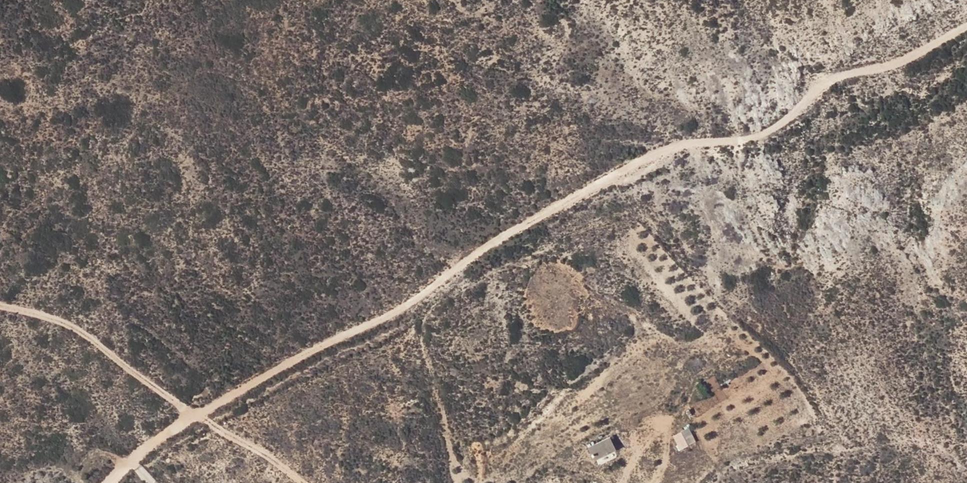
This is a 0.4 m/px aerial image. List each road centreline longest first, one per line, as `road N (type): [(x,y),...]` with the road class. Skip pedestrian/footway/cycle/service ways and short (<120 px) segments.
road 1 (track): [(118,482),(195,413),(444,289),(491,243),(671,149),(768,131),(819,83),(900,61),(966,26)]
road 2 (track): [(0,305),(86,332),(305,482)]

